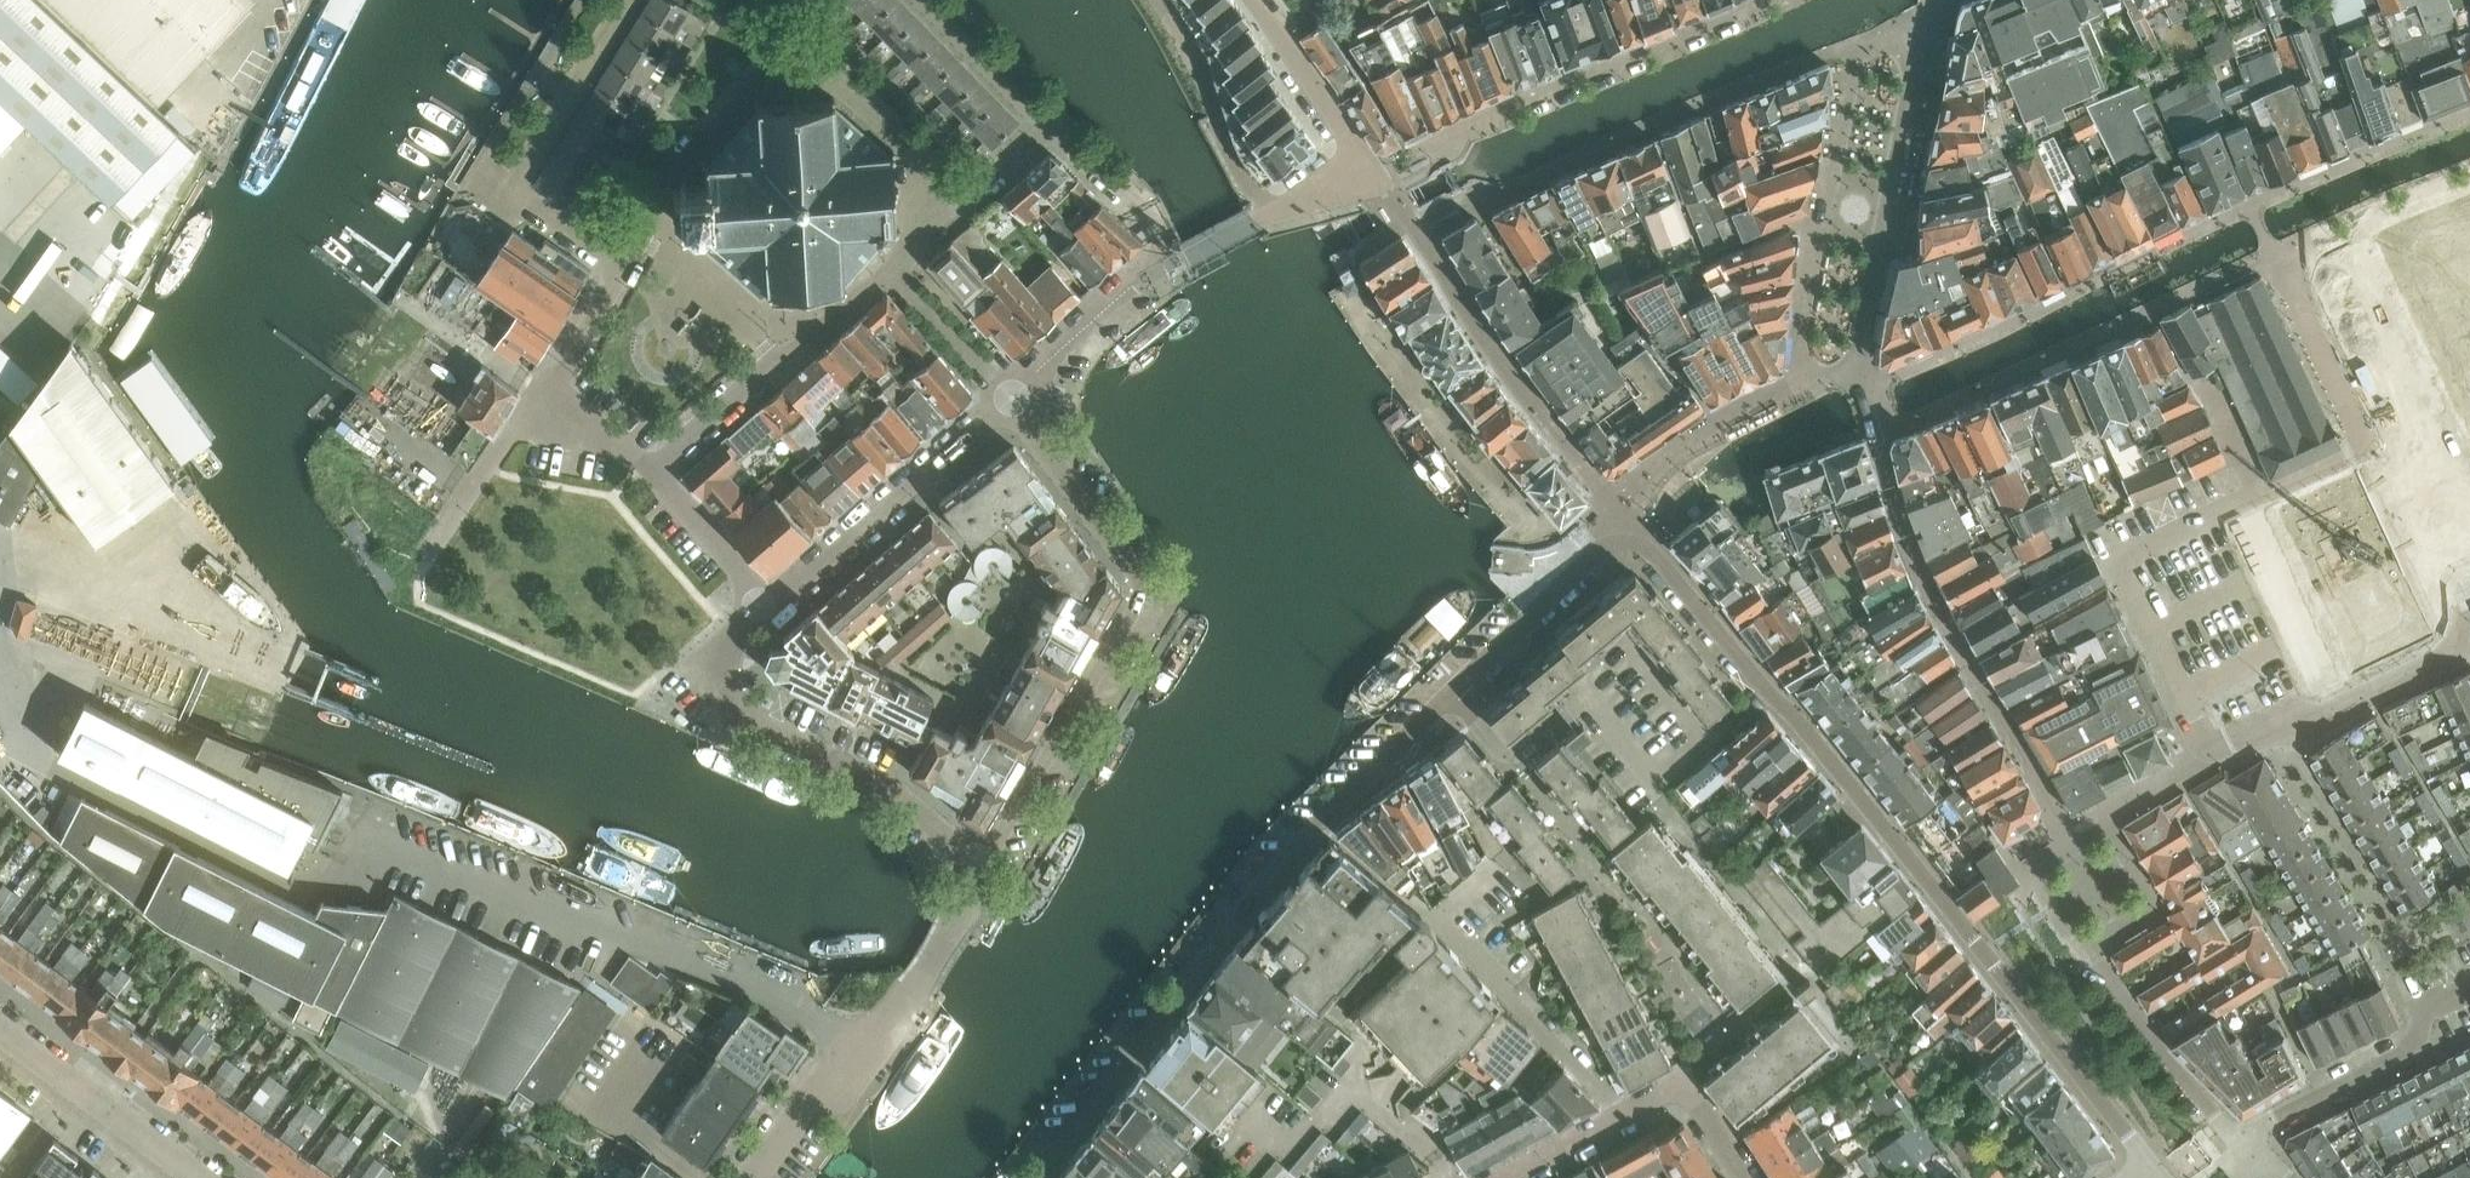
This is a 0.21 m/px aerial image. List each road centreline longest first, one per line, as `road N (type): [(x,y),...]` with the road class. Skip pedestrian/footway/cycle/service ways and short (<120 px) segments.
road 1 (residential): [(2154,1167),(1800,722),(1652,550),(1616,541)]
road 2 (residential): [(2466,599),(2455,636),(2213,753),(2120,561),(2260,497)]
road 3 (residential): [(1452,692),(1265,880),(1032,1177)]
road 4 (residential): [(982,862),(1144,589),(1012,398)]
road 5 (residential): [(1939,4),(1855,47),(1477,202)]
road 6 (residential): [(620,266),(667,171),(761,70),(851,80),(967,197)]
road 7 (residential): [(1616,541),(1618,503),(1499,356),(1370,160)]
road 8 (residential): [(982,862),(890,789),(738,702),(726,670),(731,647),(767,611)]
road 9 (residential): [(1512,763),(1586,701),(1657,789),(1710,744),(1634,651)]
road 10 (residential): [(749,1177),(801,1110),(914,990),(982,862)]
road 11 (residential): [(1439,160),(1433,148),(1769,0)]
road 12 (residential): [(620,266),(513,194),(637,0)]
road 13 (residential): [(2469,512),(2348,256),(2287,284)]
road 14 (residential): [(1625,1113),(1440,919),(1492,866)]
road 15 (residential): [(767,611),(1012,398)]
road 16 (residential): [(657,468),(896,262)]
road 17 (residential): [(2243,1134),(2413,1049),(2421,1011),(2469,988)]
road 18 (residential): [(413,600),(433,548),(512,430),(553,388)]
road 19 (residential): [(201,1177),(0,1032)]
road 20 (residential): [(1160,0),(1267,218)]
road 21 (residential): [(2243,1134),(2217,1118),(2098,965)]
road 22 (residential): [(1616,541),(1452,692)]
road 23 (residential): [(1012,398),(1125,294),(1170,266)]
road 24 (residential): [(1370,160),(1251,0)]
road 25 (residential): [(1054,125),(1151,220),(1170,266)]
road 26 (residential): [(2287,284),(2366,447)]
road 27 (residential): [(767,611),(657,468)]
road 28 (residential): [(1012,398),(896,262)]
road 29 (residential): [(929,0),(1054,125)]
road 30 (residential): [(553,388),(620,266)]
road 31 (residential): [(1502,1177),(1625,1113)]
road 32 (residential): [(657,468),(553,388)]
road 33 (residential): [(2366,447),(2422,559)]
road 34 (residential): [(2210,383),(2260,497)]

